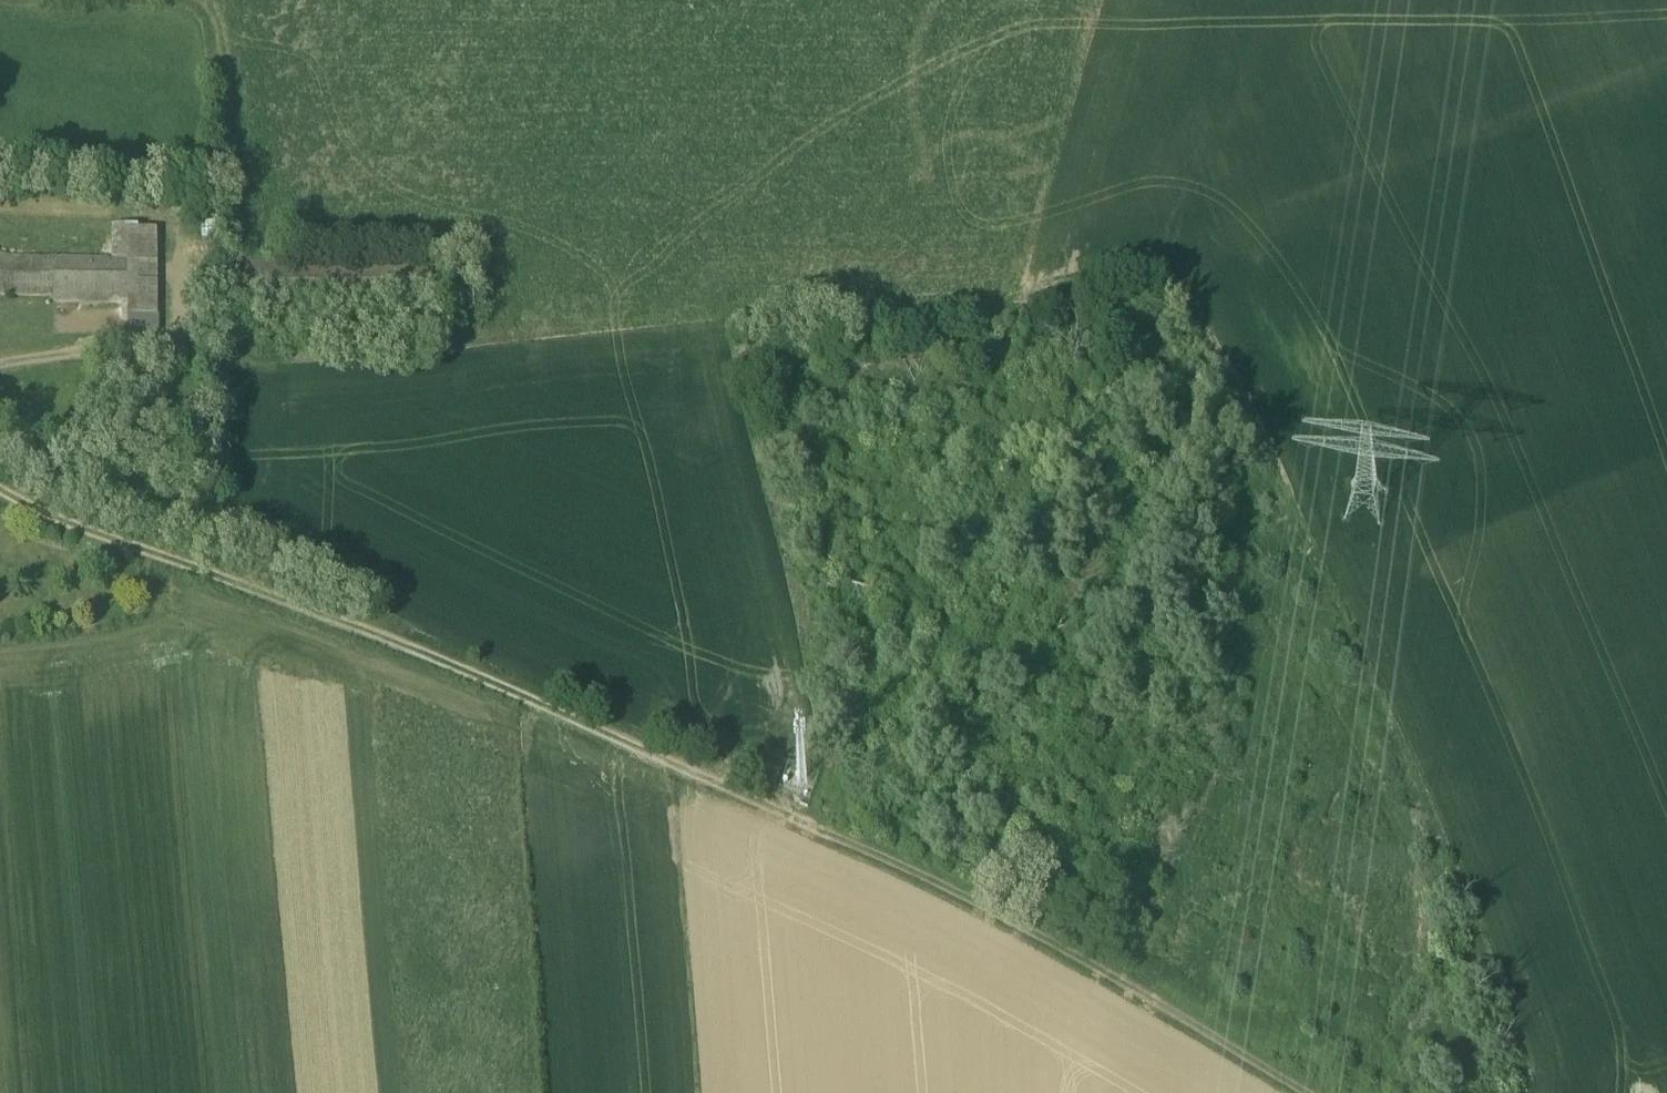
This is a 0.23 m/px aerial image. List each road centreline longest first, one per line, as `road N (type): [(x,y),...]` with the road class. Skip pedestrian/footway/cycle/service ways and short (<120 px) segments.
road 1 (track): [(0,489),(580,728),(996,922),(1316,1092)]
road 2 (track): [(202,0),(243,221),(439,243)]

